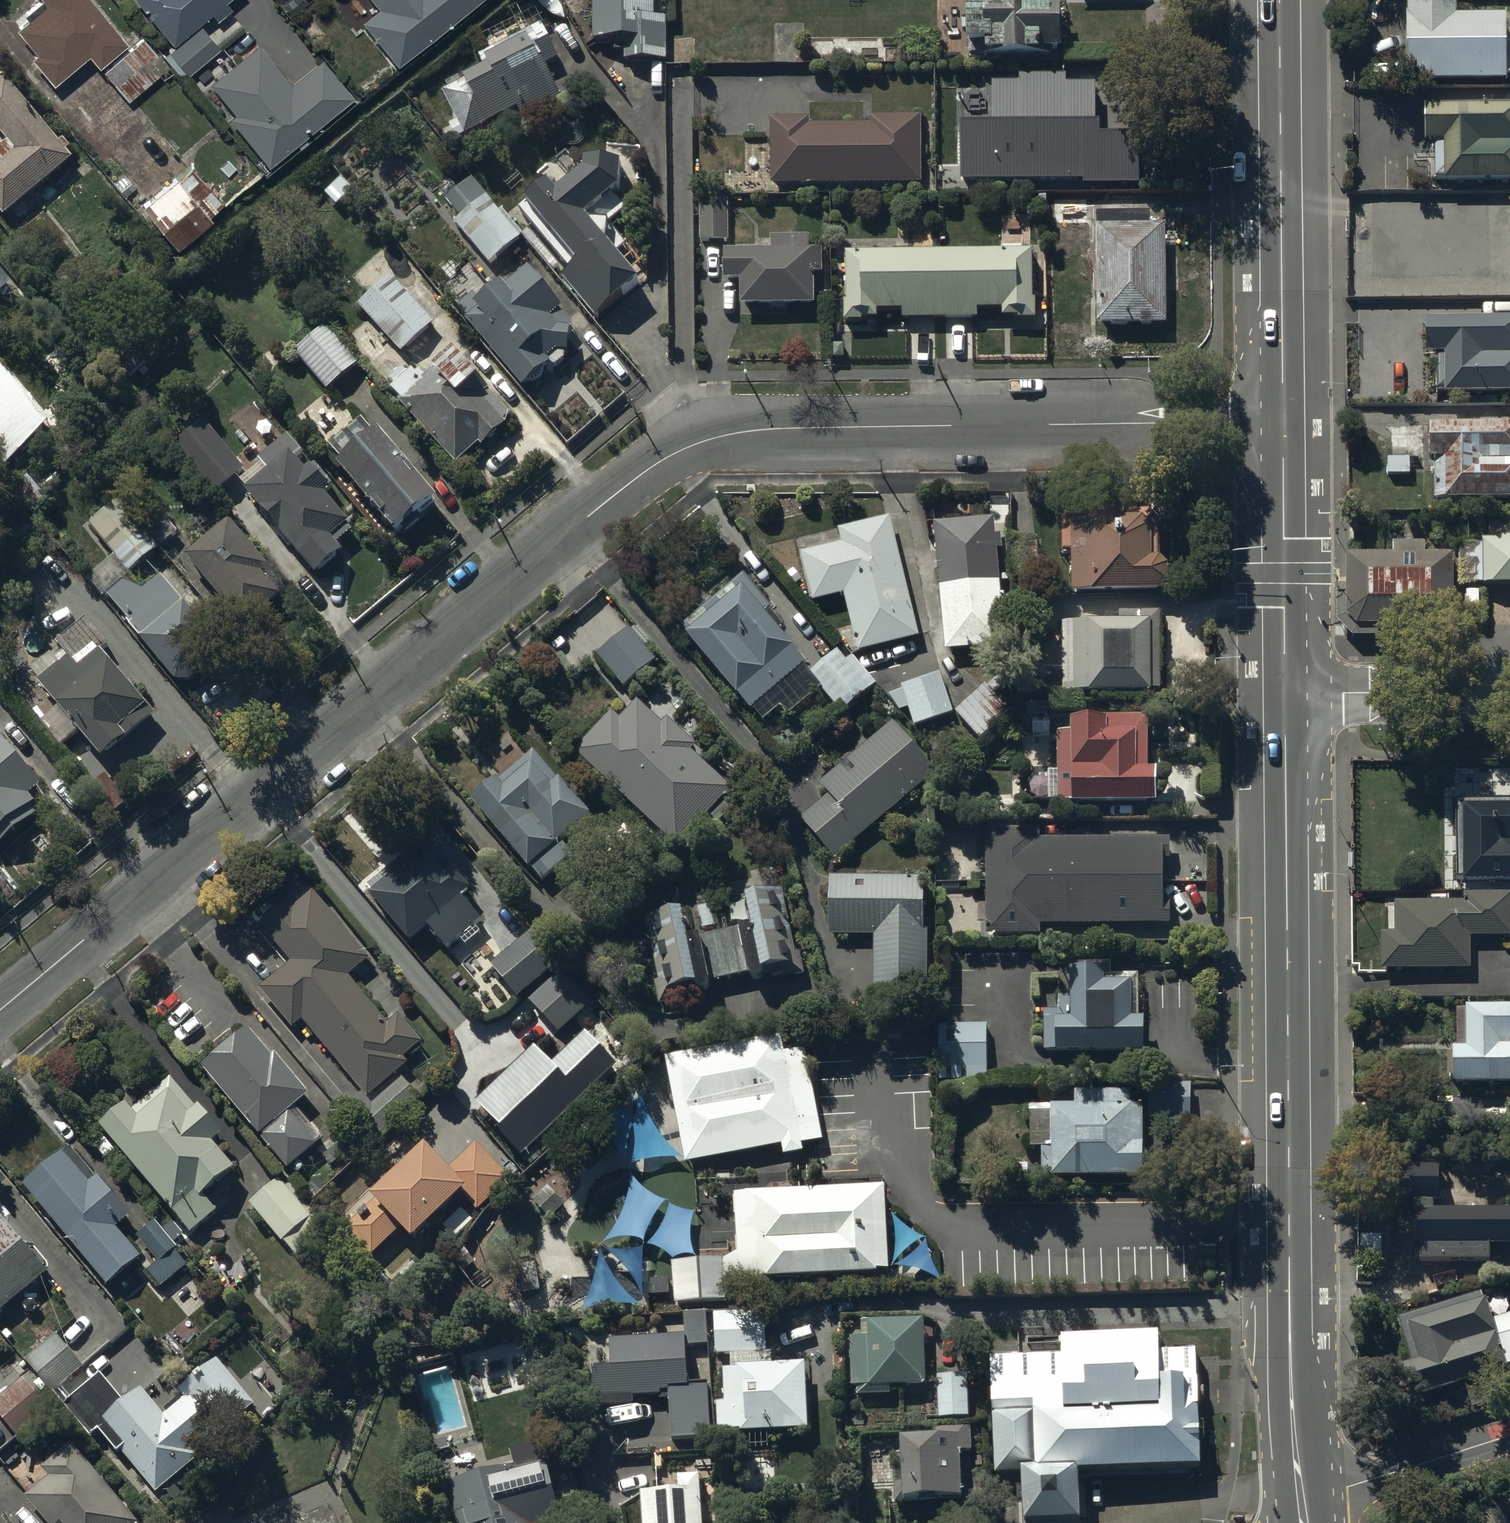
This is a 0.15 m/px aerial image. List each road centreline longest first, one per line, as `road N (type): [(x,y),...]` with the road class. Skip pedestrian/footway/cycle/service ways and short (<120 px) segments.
road 1 (unclassified): [(1282,422),(784,430),(685,450),(0,1013)]
road 2 (secondary): [(1284,694),(1292,1396),(1304,1522)]
road 3 (secondary): [(1278,0),(1282,422)]
road 4 (secondary): [(1282,422),(1284,694)]
road 5 (unclassified): [(1509,692),(1284,694)]
road 6 (unclassified): [(1307,1522),(1349,1488),(1509,1437)]

